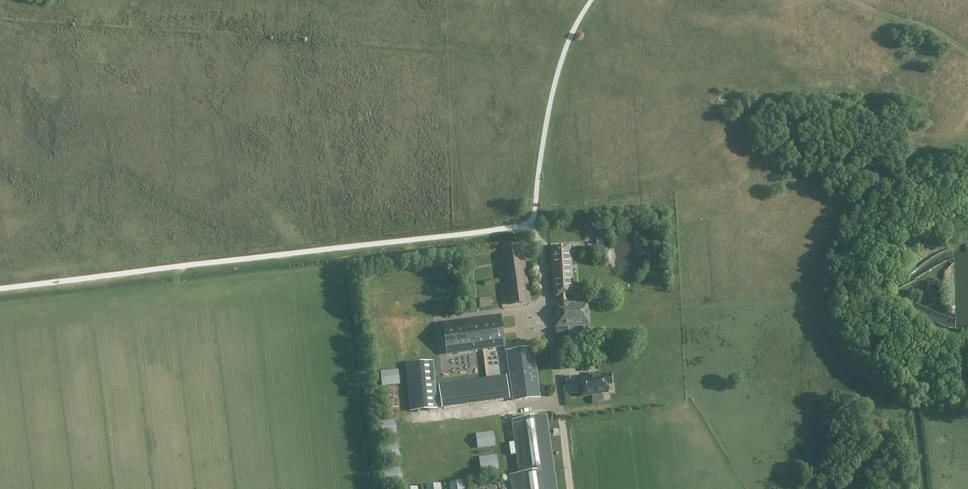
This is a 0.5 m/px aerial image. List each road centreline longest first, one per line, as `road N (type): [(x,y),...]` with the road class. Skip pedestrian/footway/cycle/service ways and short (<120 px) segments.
road 1 (residential): [(561,417),(544,246),(529,226)]

